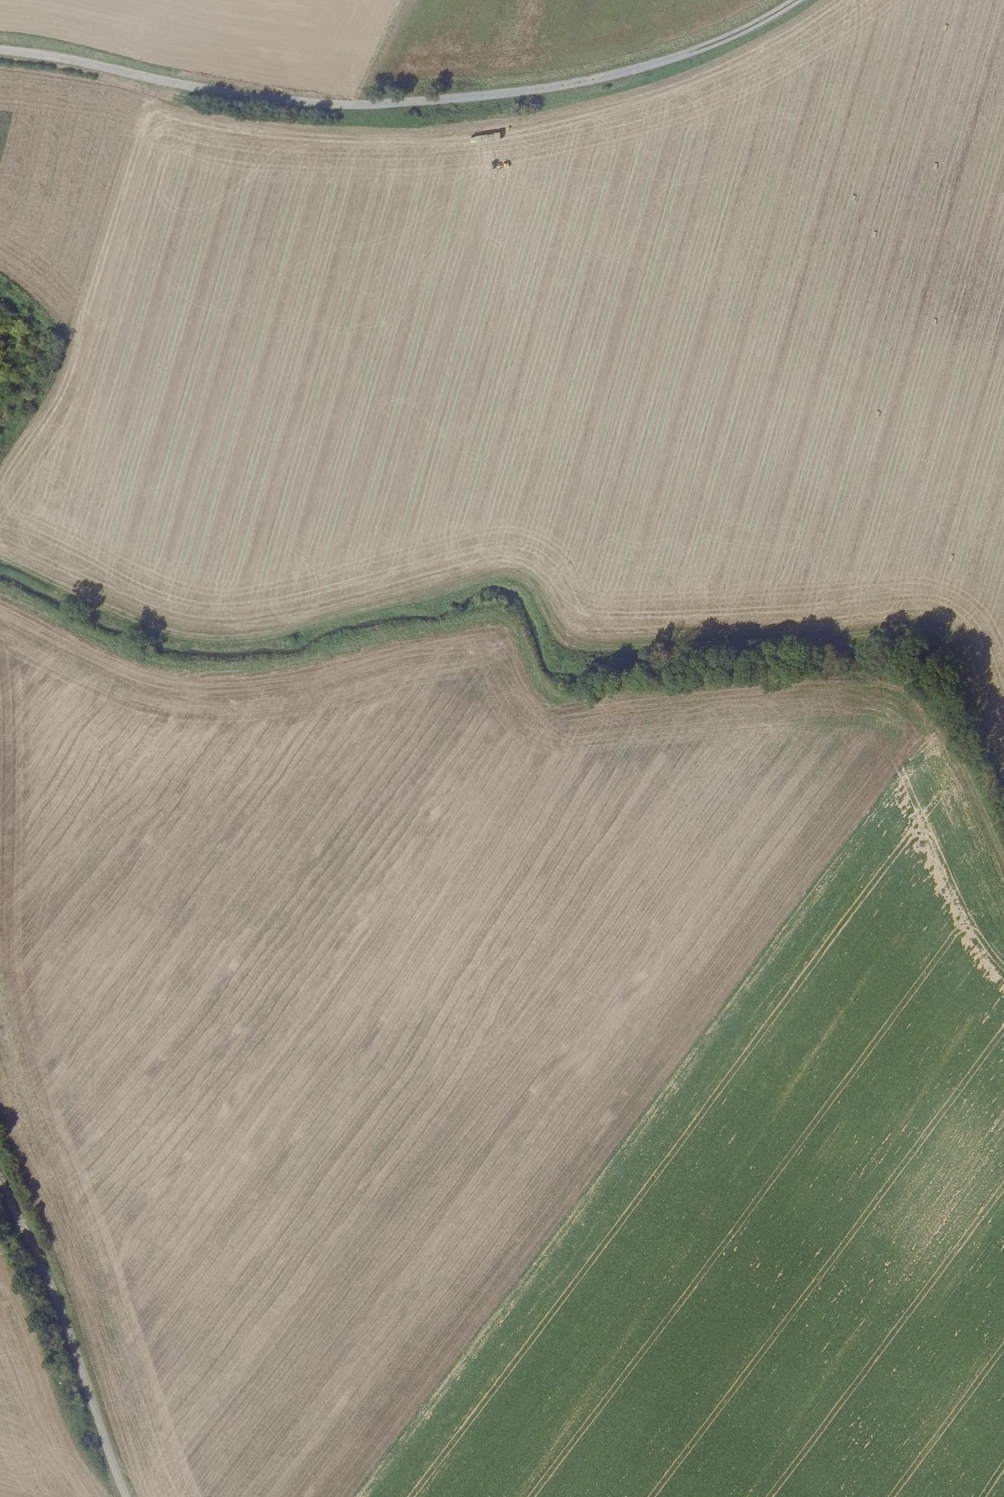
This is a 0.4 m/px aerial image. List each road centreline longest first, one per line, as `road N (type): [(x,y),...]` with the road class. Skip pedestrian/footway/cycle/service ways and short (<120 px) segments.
road 1 (track): [(801,0),(720,46),(633,73),(407,103),(229,95),(0,52)]
road 2 (track): [(130,1496),(0,1173)]

